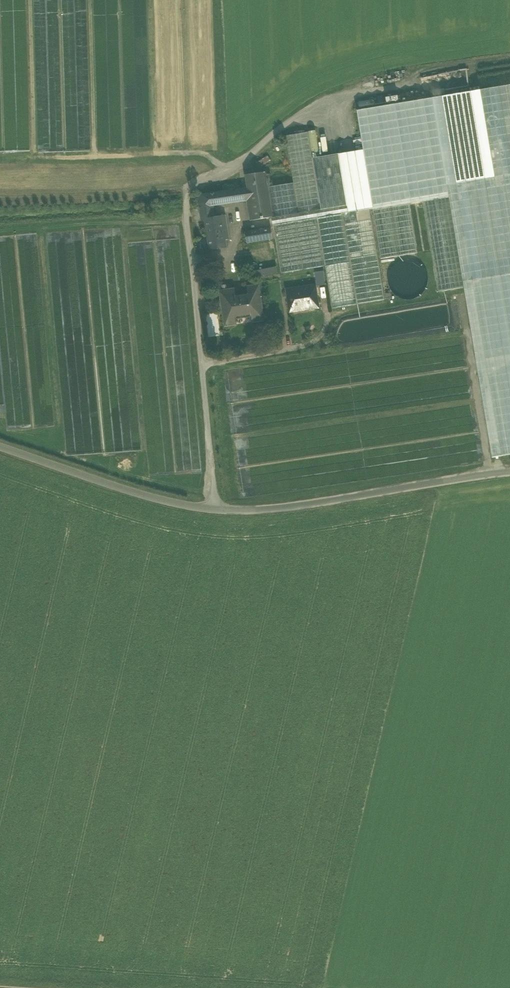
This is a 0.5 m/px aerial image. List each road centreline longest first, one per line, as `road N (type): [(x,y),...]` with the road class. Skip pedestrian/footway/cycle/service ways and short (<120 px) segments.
road 1 (residential): [(509,470),(279,508),(216,510),(151,499),(0,446)]

